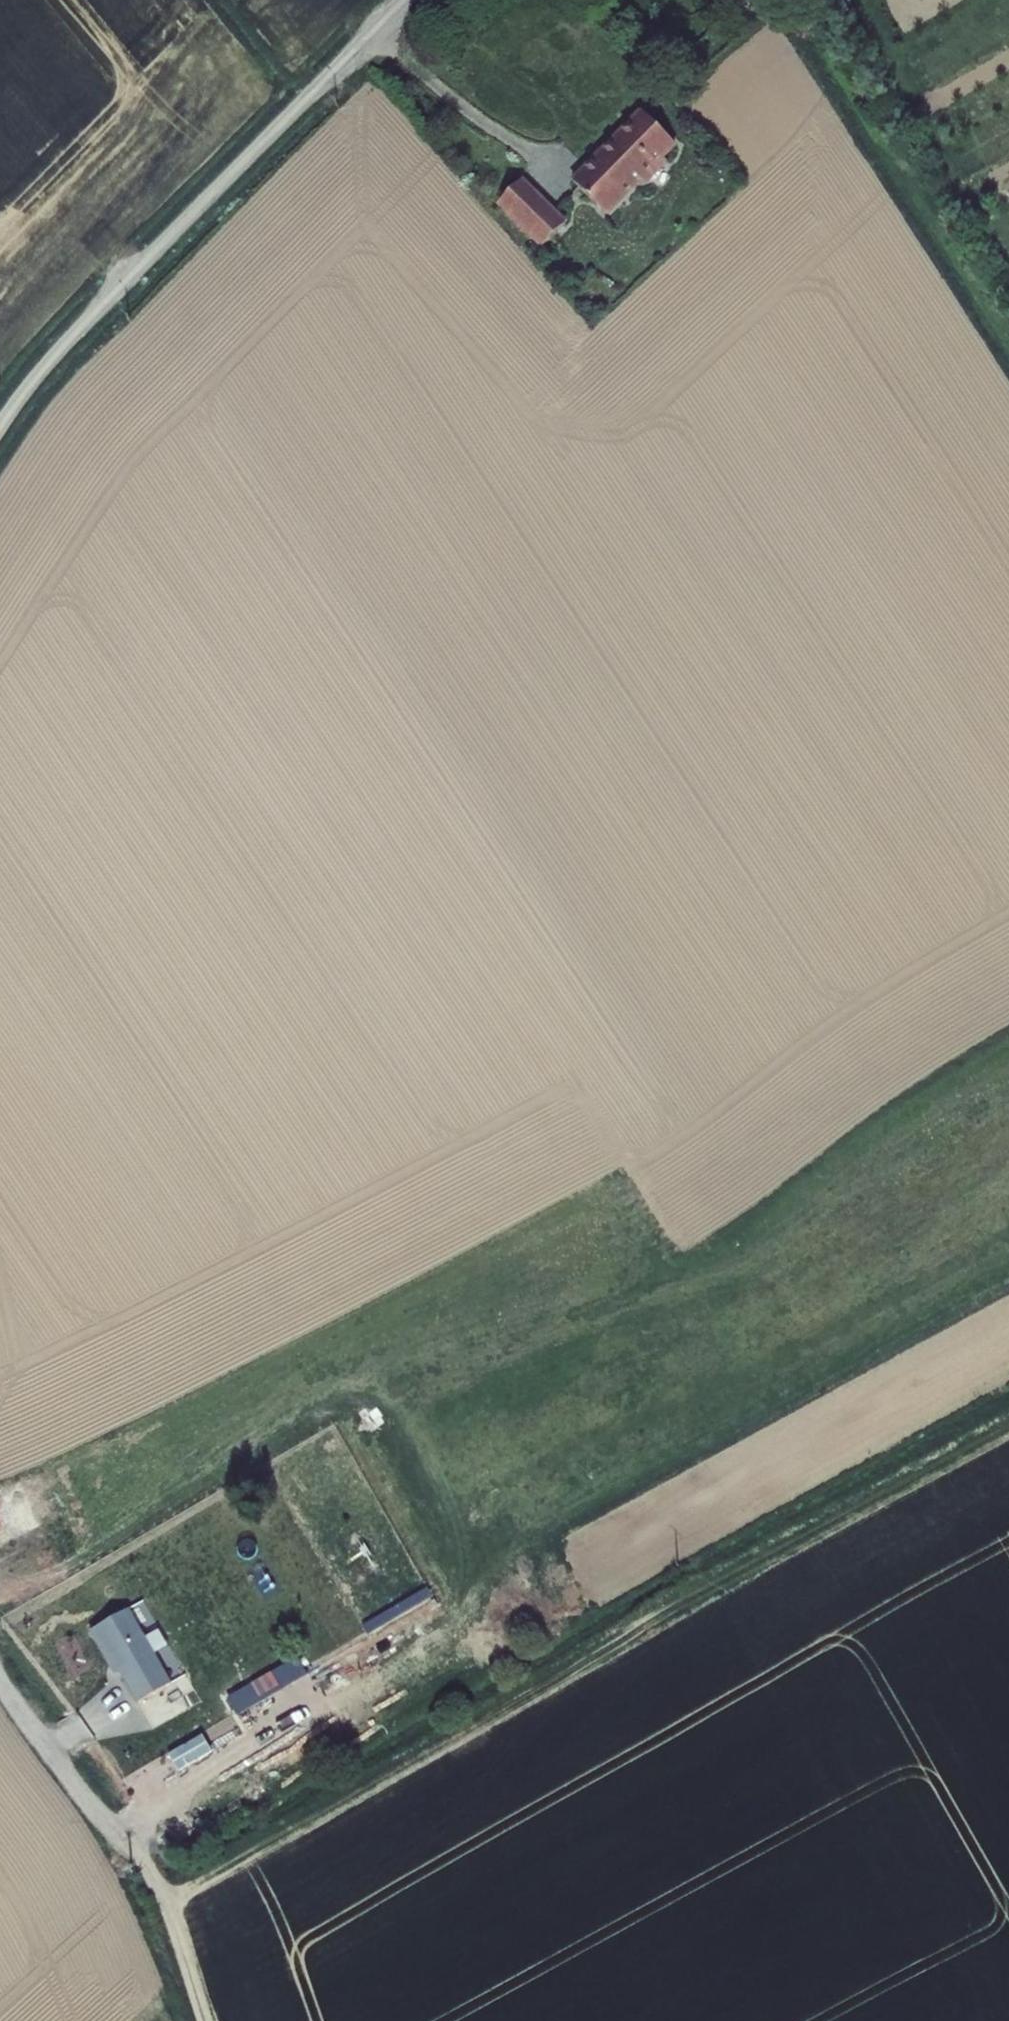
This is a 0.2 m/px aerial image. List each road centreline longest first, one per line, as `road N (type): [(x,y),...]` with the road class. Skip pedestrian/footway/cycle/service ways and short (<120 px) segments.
road 1 (unclassified): [(408,0),(30,387),(0,433)]
road 2 (track): [(0,1681),(141,1860),(173,1918),(205,2020)]

